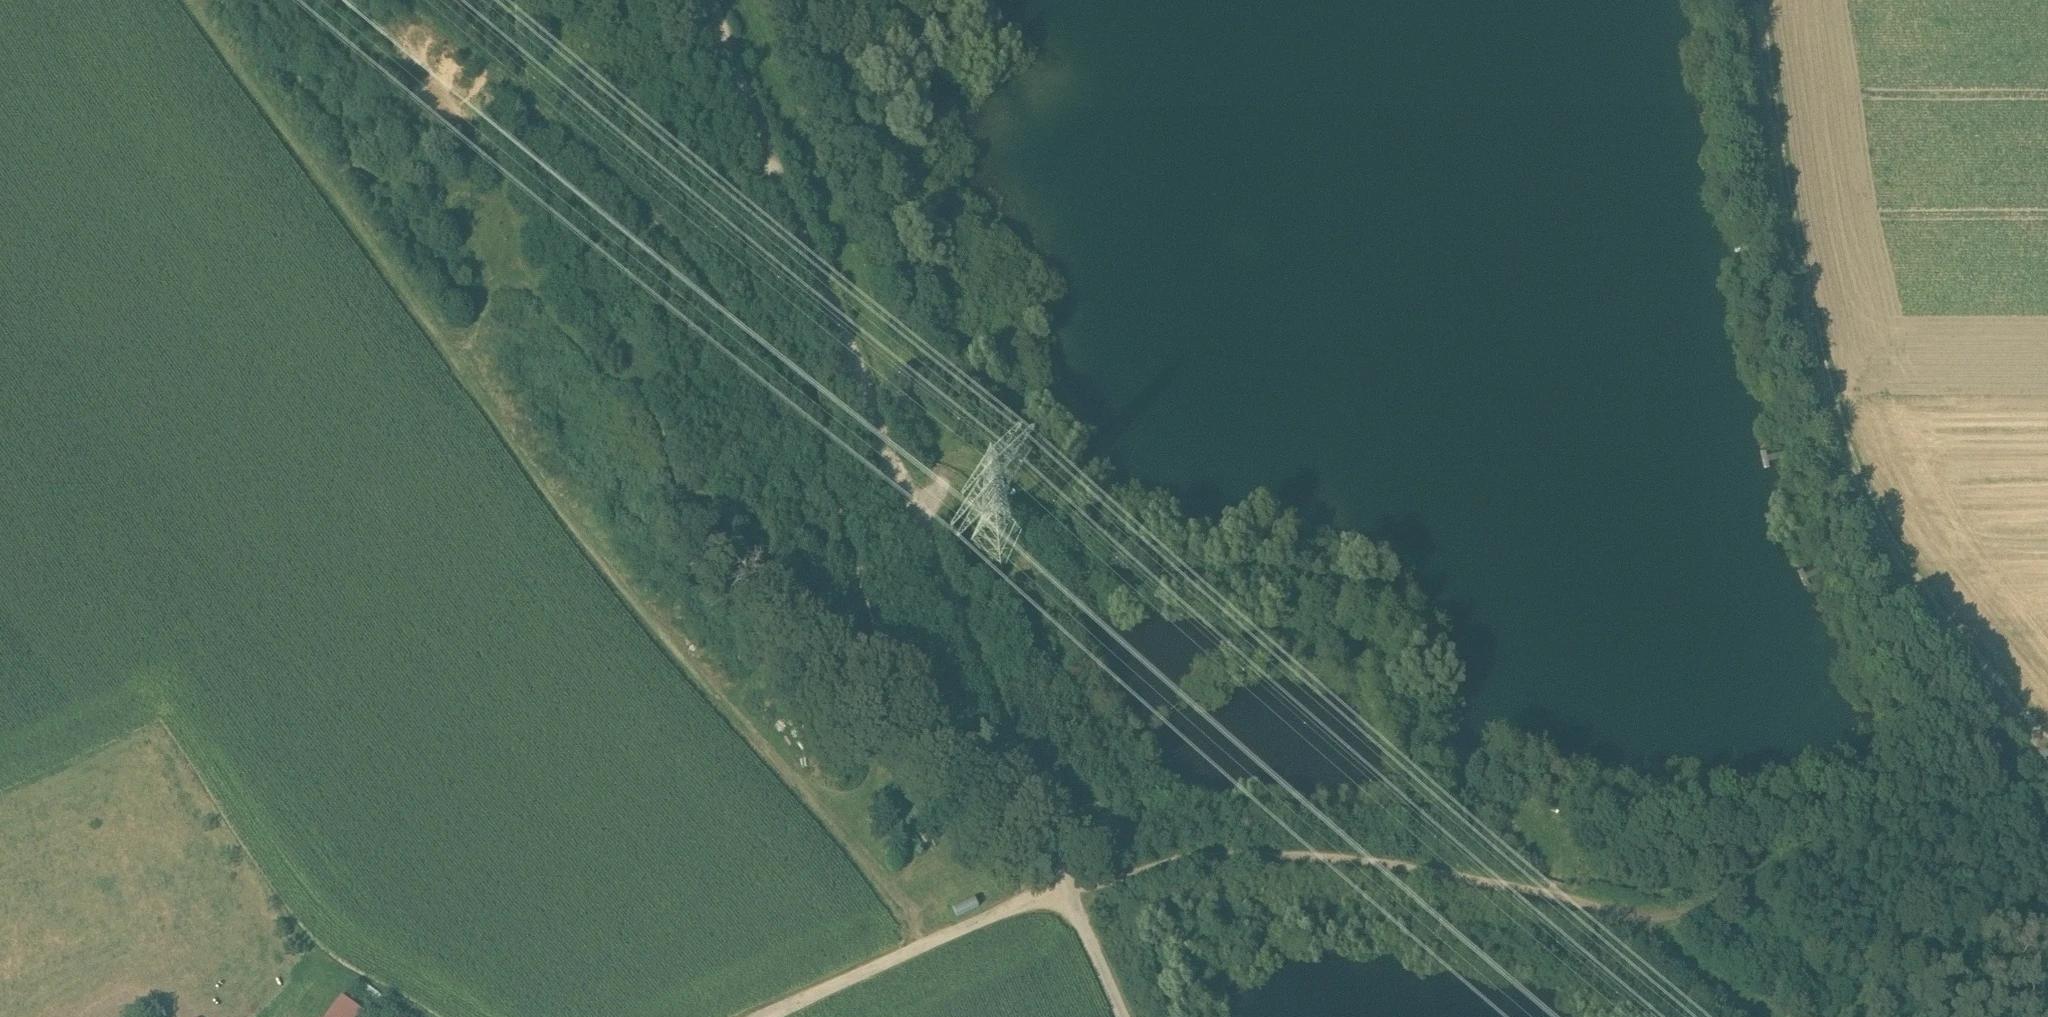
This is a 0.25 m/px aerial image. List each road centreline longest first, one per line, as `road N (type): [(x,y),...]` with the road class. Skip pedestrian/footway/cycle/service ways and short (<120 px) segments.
road 1 (unclassified): [(1131,1016),(713,0)]

